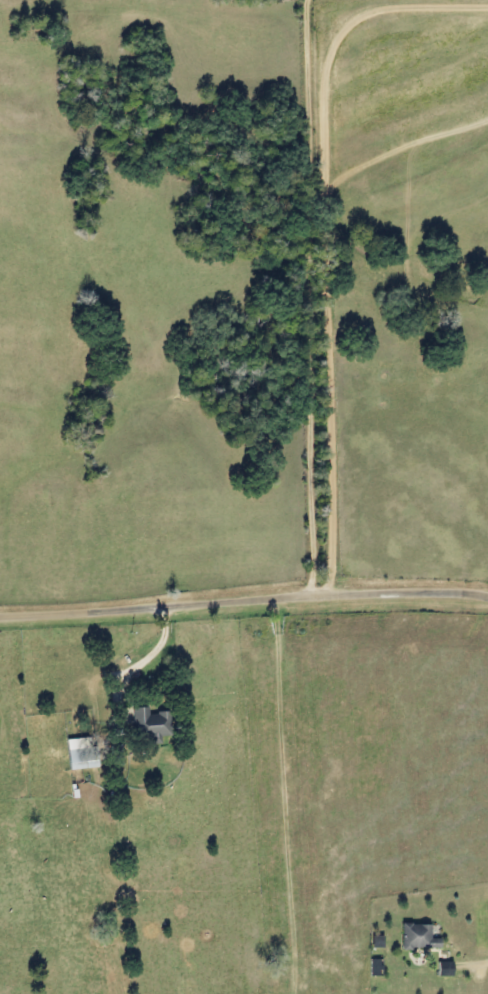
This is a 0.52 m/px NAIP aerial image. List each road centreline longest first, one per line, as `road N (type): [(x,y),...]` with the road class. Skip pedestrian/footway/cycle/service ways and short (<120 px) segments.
road 1 (residential): [(487,22),(358,30),(341,50),(329,193),(334,597)]
road 2 (residential): [(309,596),(305,0)]
road 3 (residential): [(0,616),(487,593)]
road 4 (residential): [(270,599),(290,993)]

